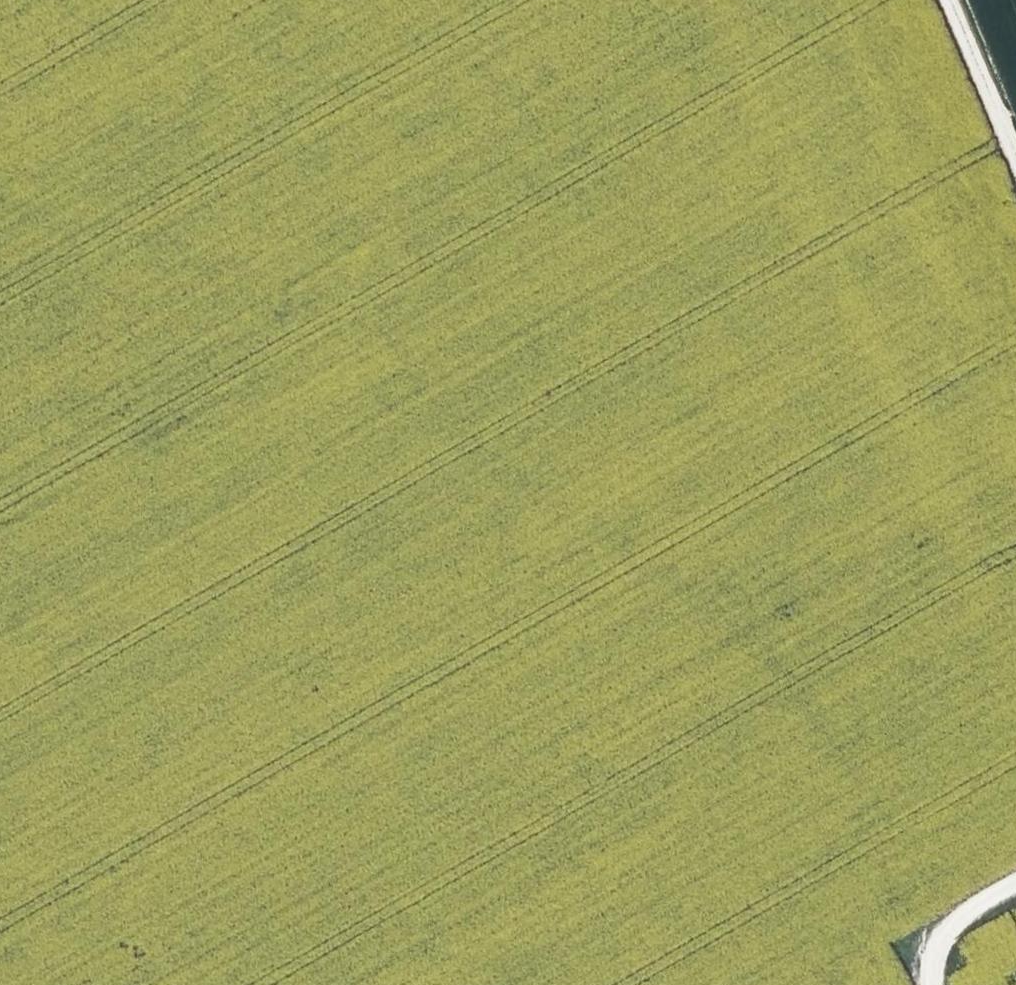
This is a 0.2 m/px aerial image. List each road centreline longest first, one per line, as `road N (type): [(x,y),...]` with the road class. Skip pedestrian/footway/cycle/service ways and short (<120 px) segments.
road 1 (track): [(1015,173),(945,0)]
road 2 (track): [(1015,886),(912,946),(930,984)]

